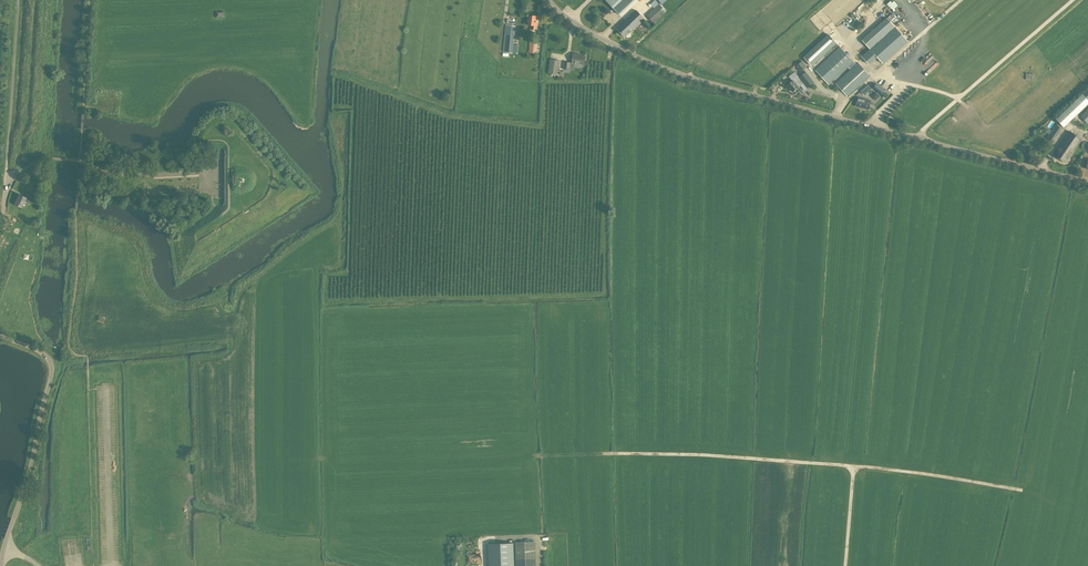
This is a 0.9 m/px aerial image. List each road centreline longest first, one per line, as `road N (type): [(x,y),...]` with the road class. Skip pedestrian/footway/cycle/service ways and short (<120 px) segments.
road 1 (unclassified): [(1087,181),(686,76),(614,45),(550,0)]
road 2 (track): [(1022,489),(699,454),(535,455)]
road 3 (unclassified): [(0,335),(47,357),(52,375),(1,565)]
road 4 (track): [(324,535),(321,276)]
road 5 (track): [(874,76),(957,100),(1072,0)]
road 6 (unclassified): [(0,225),(18,0)]
road 7 (track): [(348,565),(327,559),(324,535),(265,528),(195,503)]
road 8 (track): [(832,116),(960,0)]

